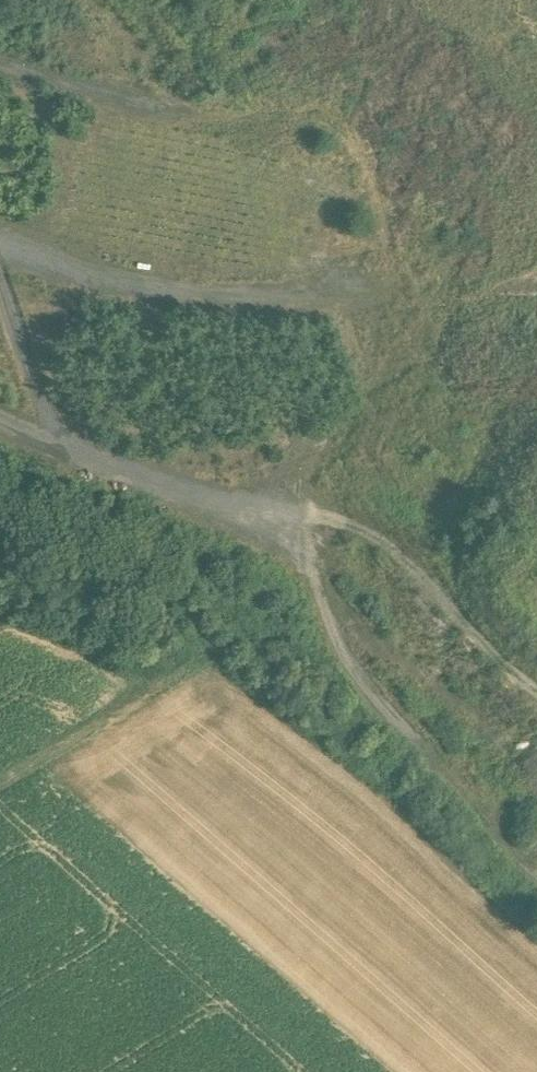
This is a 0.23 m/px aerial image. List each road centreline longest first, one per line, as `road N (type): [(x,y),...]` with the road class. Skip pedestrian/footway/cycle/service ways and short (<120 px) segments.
road 1 (track): [(0,421),(264,520),(348,527),(436,587),(489,656),(536,695)]
road 2 (track): [(290,526),(325,617),(374,703),(536,882)]
road 3 (track): [(0,785),(198,661)]
road 4 (track): [(0,295),(49,441)]

